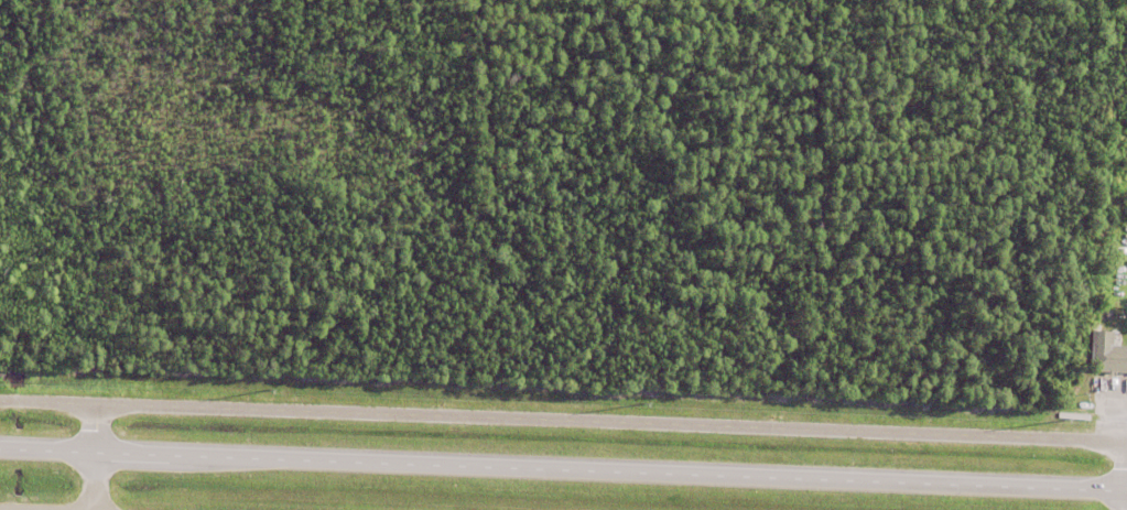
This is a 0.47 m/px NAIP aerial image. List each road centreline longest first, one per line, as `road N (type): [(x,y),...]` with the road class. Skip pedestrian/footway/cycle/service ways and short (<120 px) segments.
road 1 (primary): [(1126,489),(0,448)]

